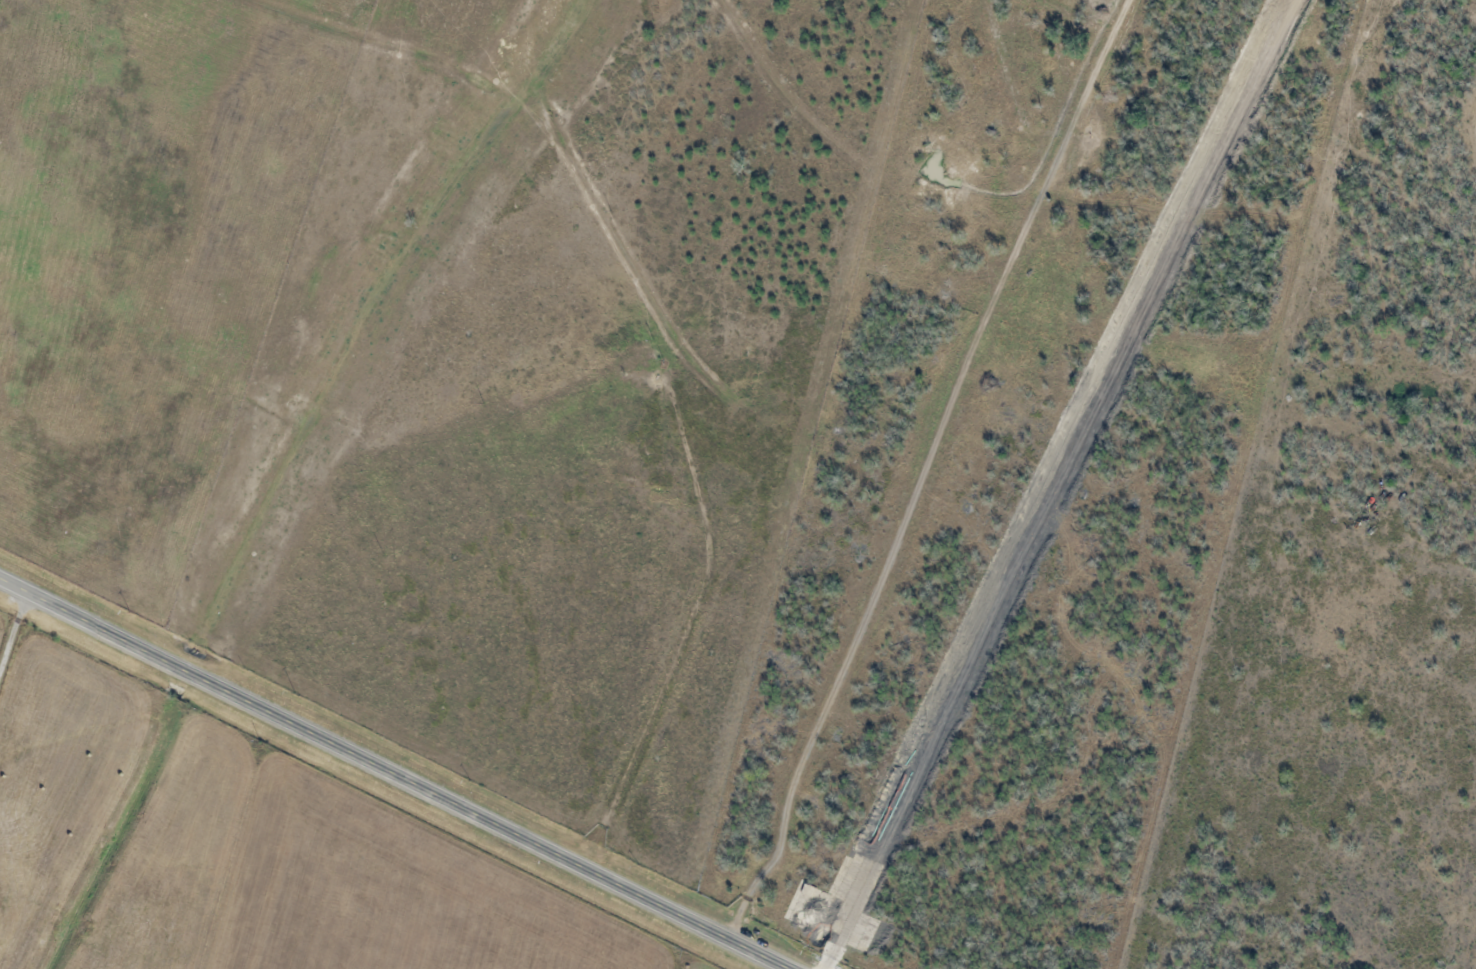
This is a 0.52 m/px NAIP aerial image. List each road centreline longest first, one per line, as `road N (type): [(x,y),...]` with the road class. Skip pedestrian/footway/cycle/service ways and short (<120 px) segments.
road 1 (primary): [(794,968),(0,577)]

